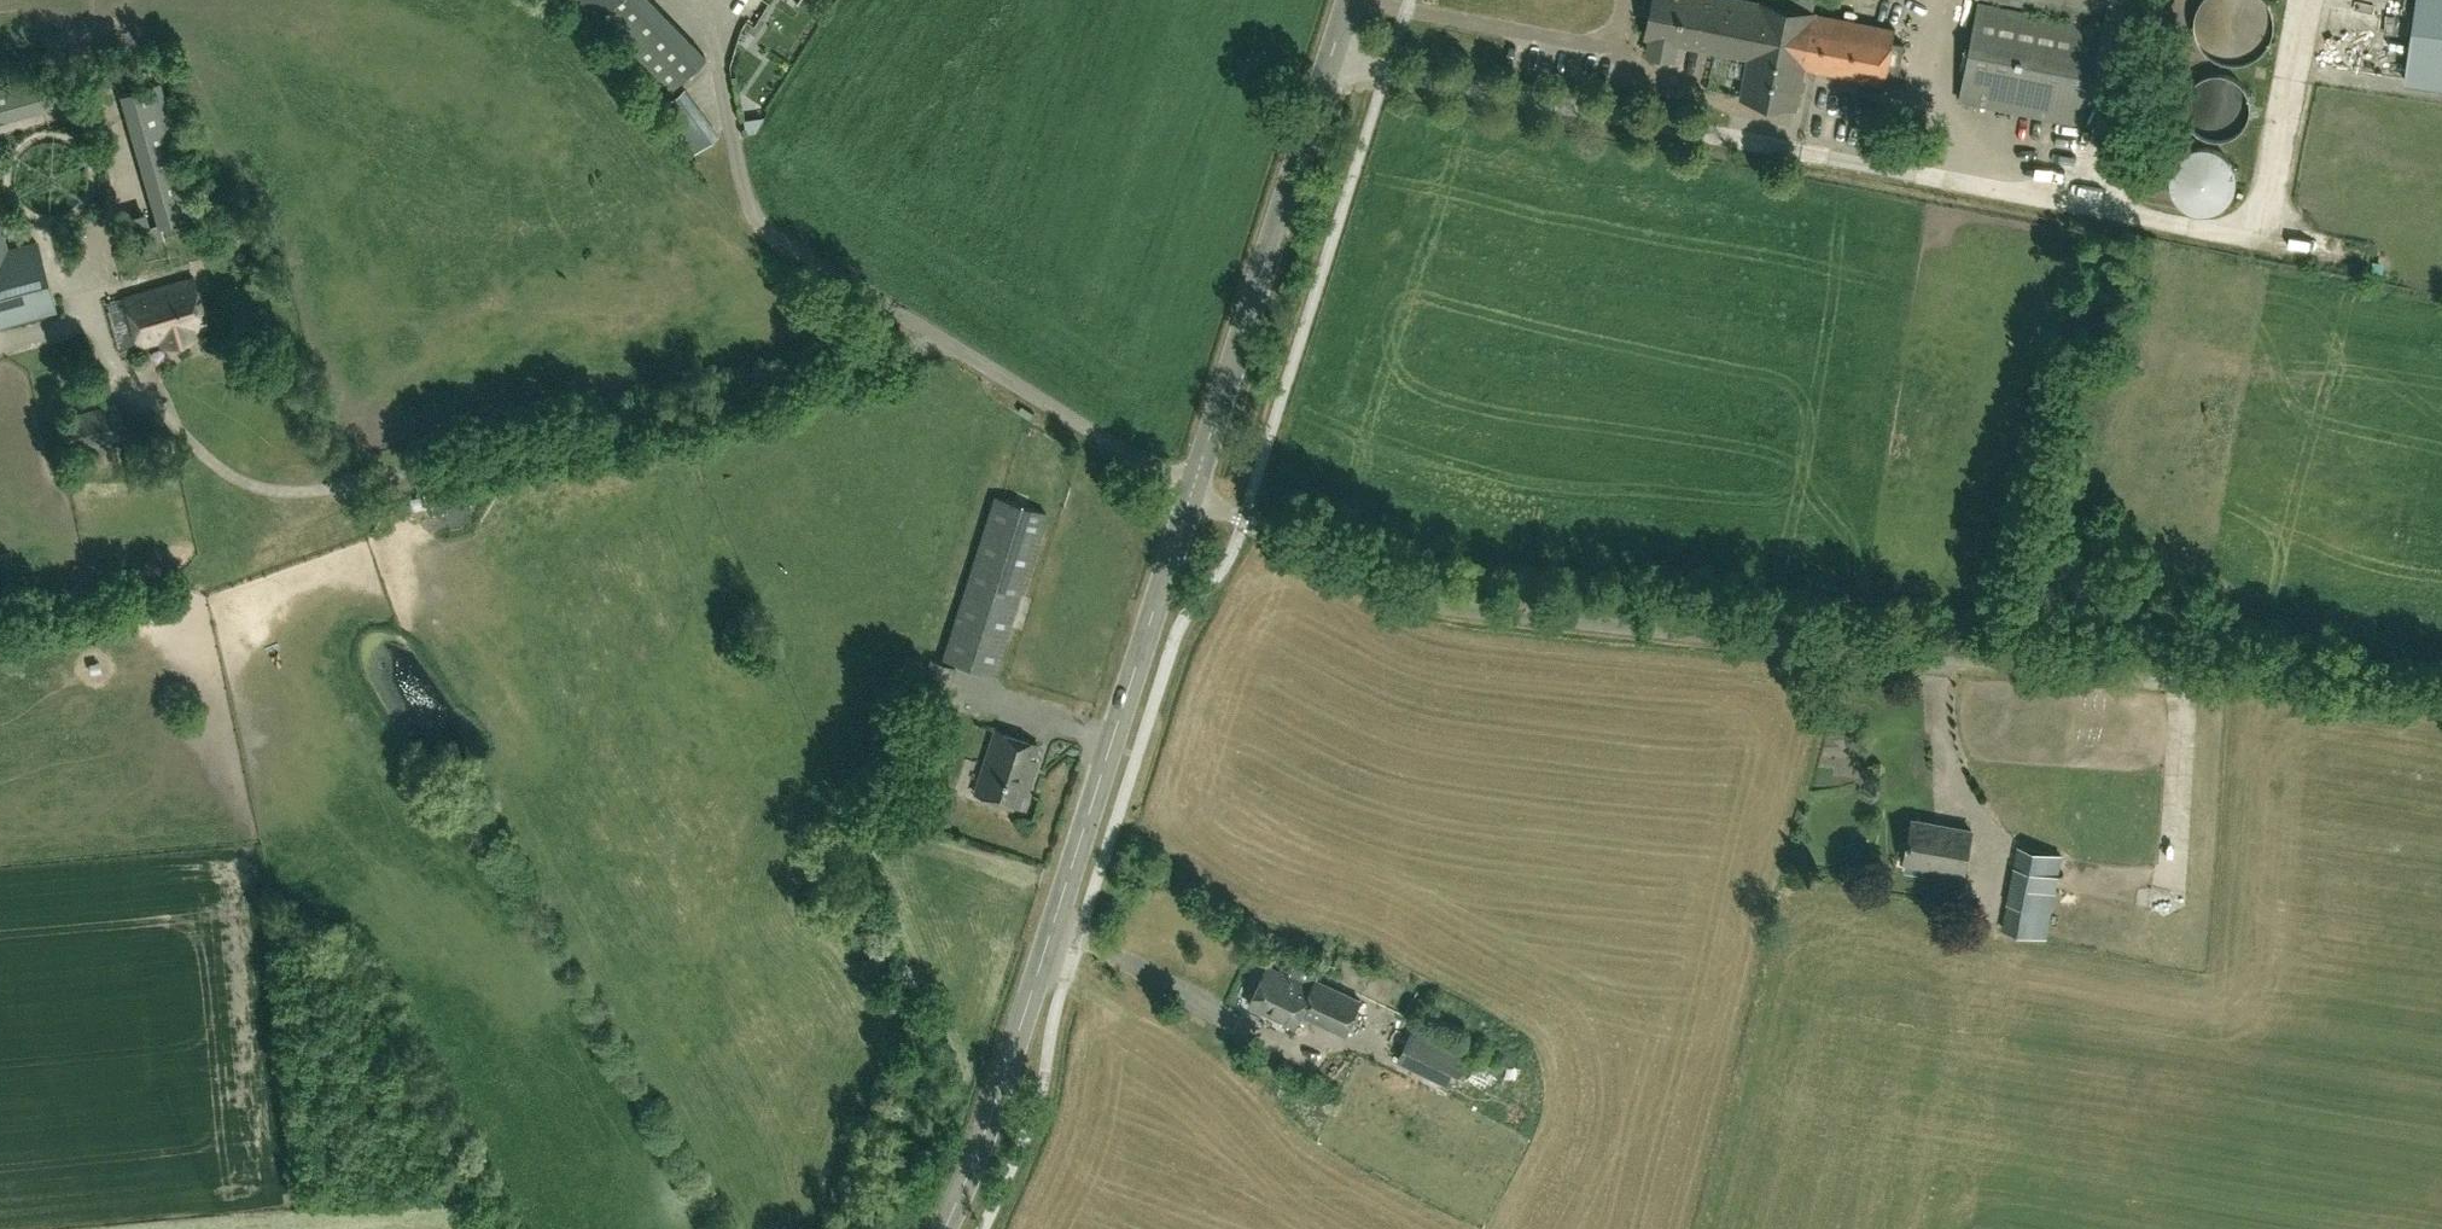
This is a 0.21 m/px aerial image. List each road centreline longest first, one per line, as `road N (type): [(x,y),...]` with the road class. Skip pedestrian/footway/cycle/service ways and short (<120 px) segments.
road 1 (tertiary): [(1191,492),(990,1116),(944,1228)]
road 2 (tertiary): [(1349,0),(1191,492)]
road 3 (unclassified): [(1191,492),(946,342)]

